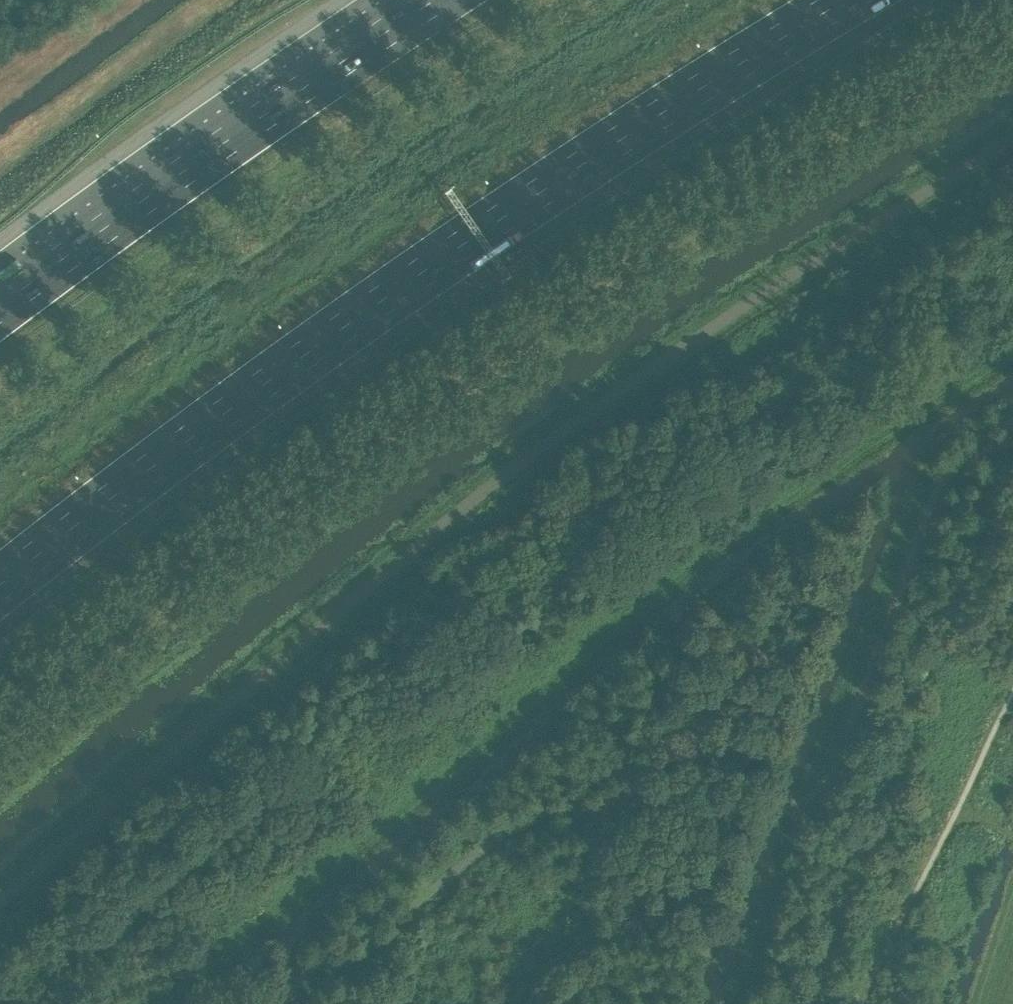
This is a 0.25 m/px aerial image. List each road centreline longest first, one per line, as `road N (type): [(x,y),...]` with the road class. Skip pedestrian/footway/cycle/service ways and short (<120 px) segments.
road 1 (motorway): [(0,584),(422,271),(844,0)]
road 2 (motorway): [(434,0),(0,306)]

